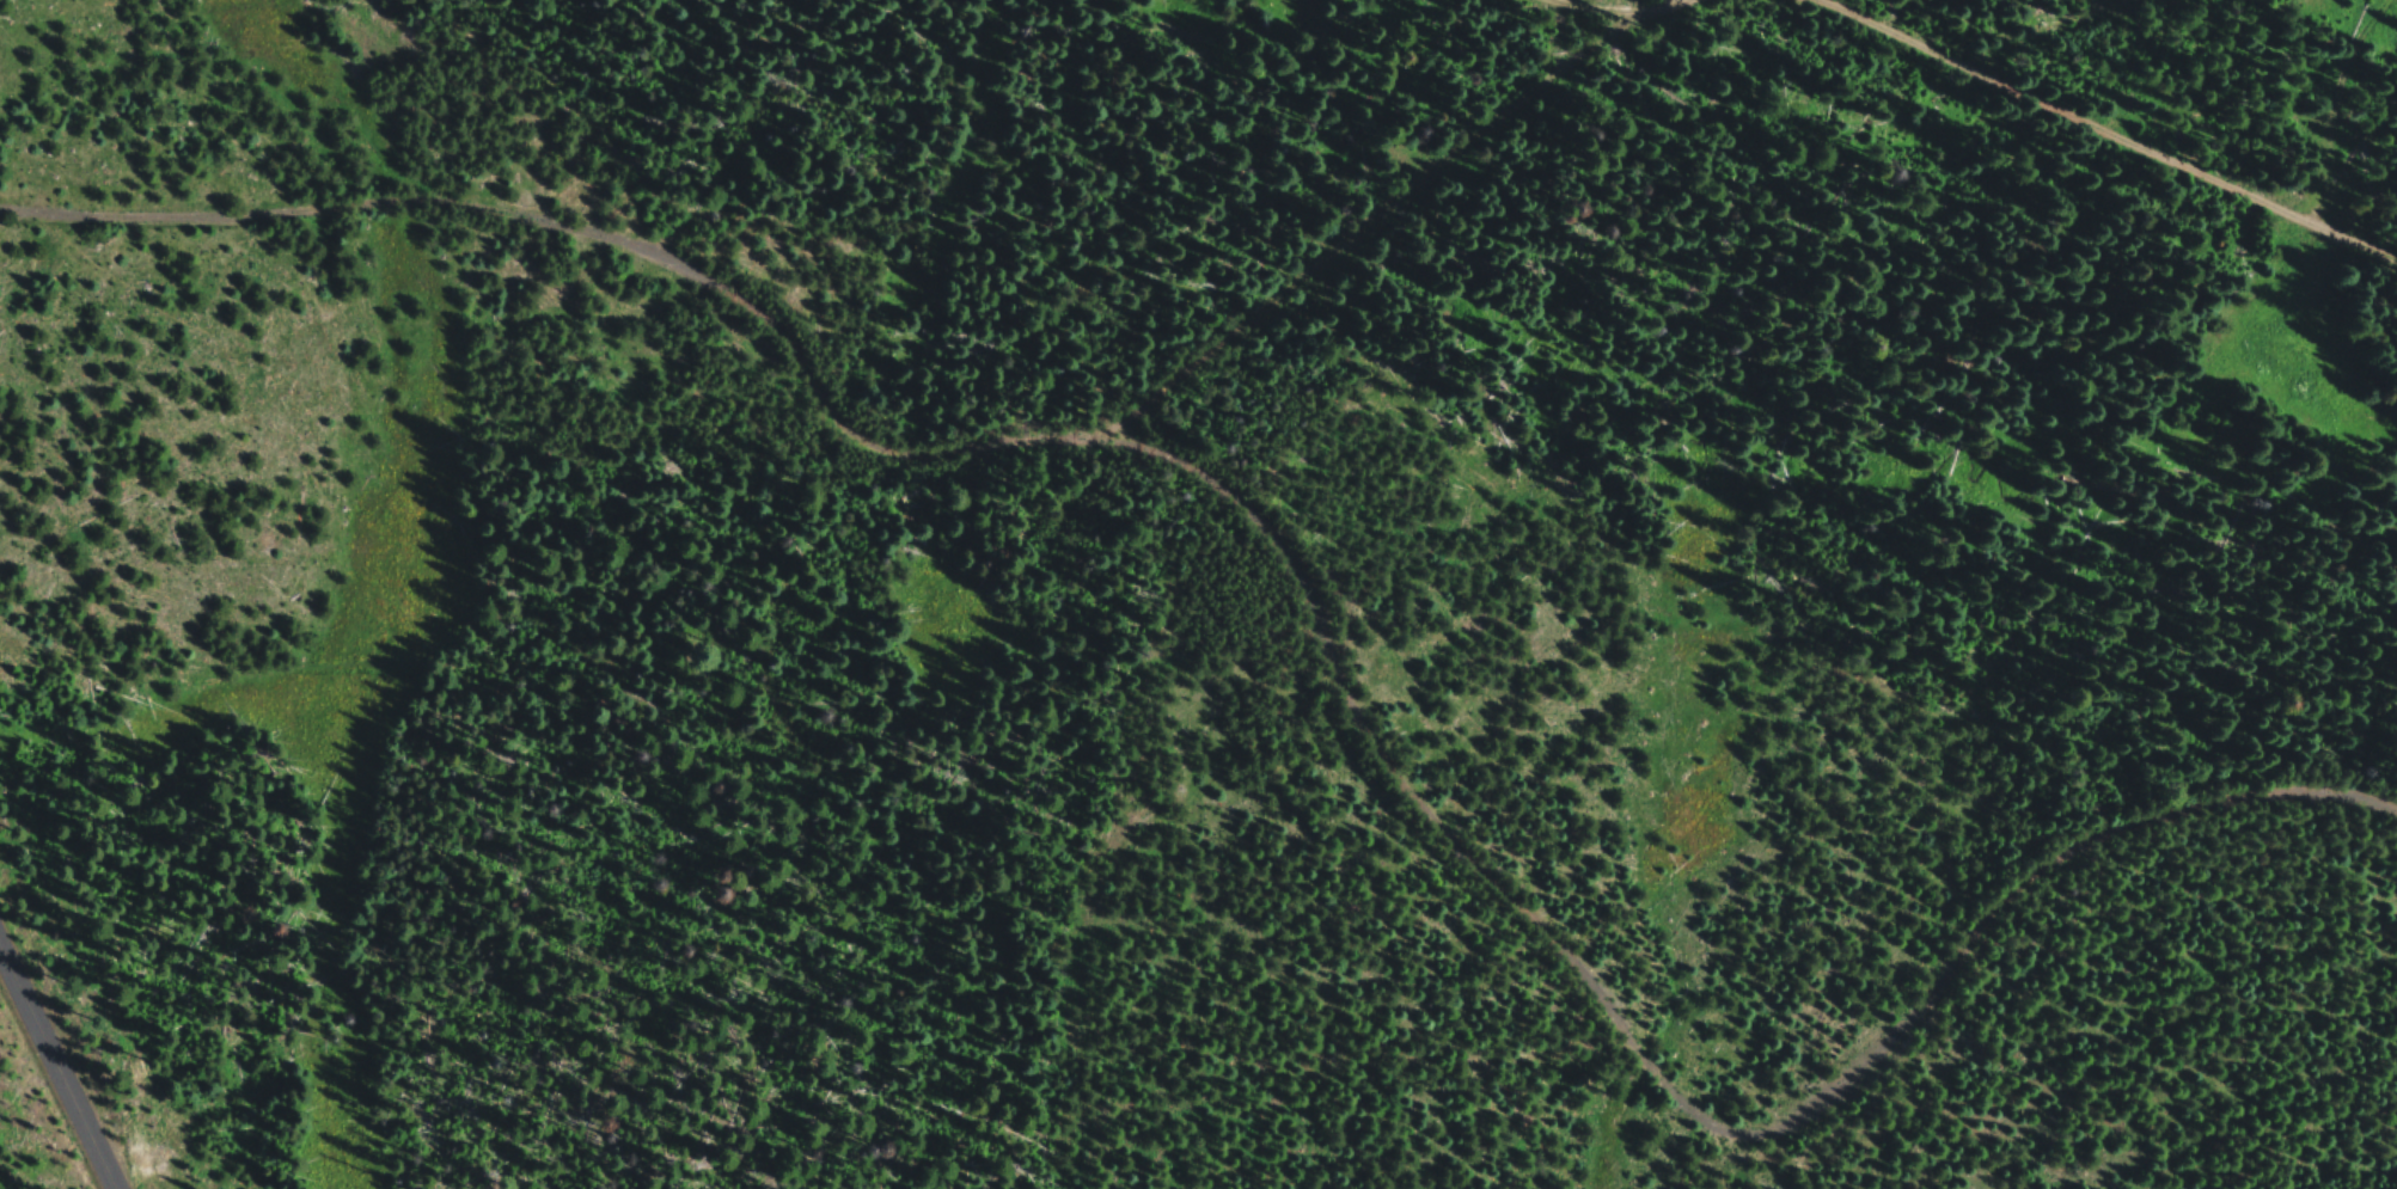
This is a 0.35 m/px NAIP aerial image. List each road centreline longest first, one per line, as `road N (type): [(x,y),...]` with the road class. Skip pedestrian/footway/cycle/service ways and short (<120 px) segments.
road 1 (track): [(0,242),(118,225),(289,231),(665,354),(885,497),(1192,560),(1383,733),(1554,945),(1723,1120),(2183,883),(2396,898)]
road 2 (track): [(2396,276),(2138,189),(1878,30),(1793,0)]
road 3 (tertiary): [(129,1188),(0,937)]
road 4 (track): [(1650,0),(1525,16),(1483,0)]

